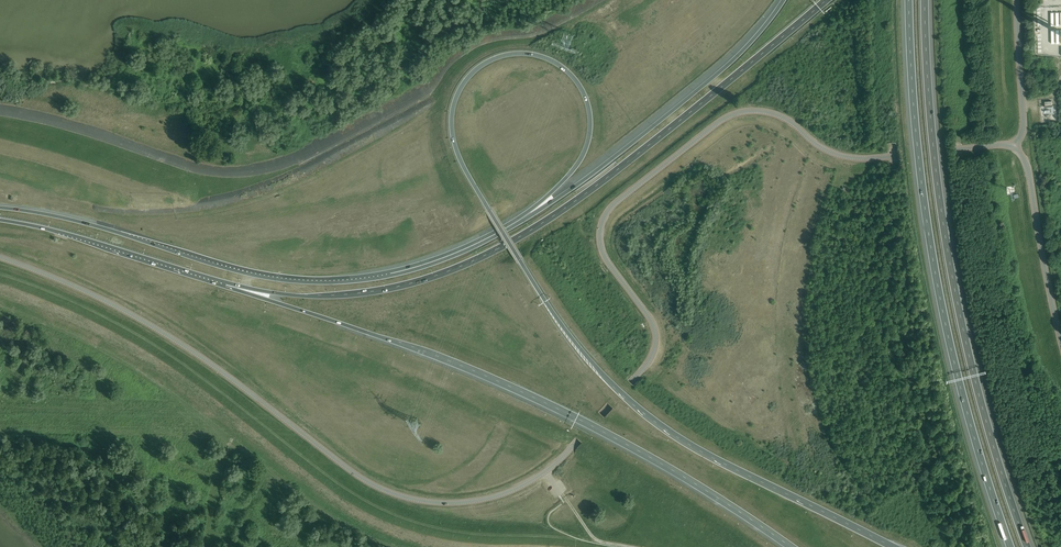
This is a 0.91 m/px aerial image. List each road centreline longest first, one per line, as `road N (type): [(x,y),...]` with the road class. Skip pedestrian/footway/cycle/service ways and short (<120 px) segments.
road 1 (motorway): [(893,546),(673,434),(572,340),(452,135),(452,109),(469,75),(523,53),(570,73),(591,119),(572,171),(522,220)]
road 2 (tertiary): [(578,440),(647,362),(656,339),(605,257),(603,217),(723,120),(773,114),(824,149),(866,159),(1014,147)]
road 3 (motorway): [(226,285),(305,296),(372,292),(481,257),(594,187),(826,0)]
road 4 (tertiary): [(578,440),(545,472),(496,497),(407,498),(353,472),(173,339),(0,257)]
road 5 (motorway): [(226,285),(499,382),(637,450),(791,546)]
road 6 (motorway): [(909,0),(917,143),(940,300),(983,472),(1011,546)]
road 7 (motorway): [(1028,546),(956,297),(933,141),(924,0)]
road 8 (trunk): [(522,220),(419,268),(327,282),(261,277),(91,225),(0,207)]
road 9 (motorway): [(783,0),(710,80),(522,220)]
road 10 (trunk): [(0,220),(226,285)]
road 11 (unclassified): [(1060,343),(1029,171),(1014,147)]
road 12 (tertiary): [(1014,147),(1024,123),(1017,0)]

